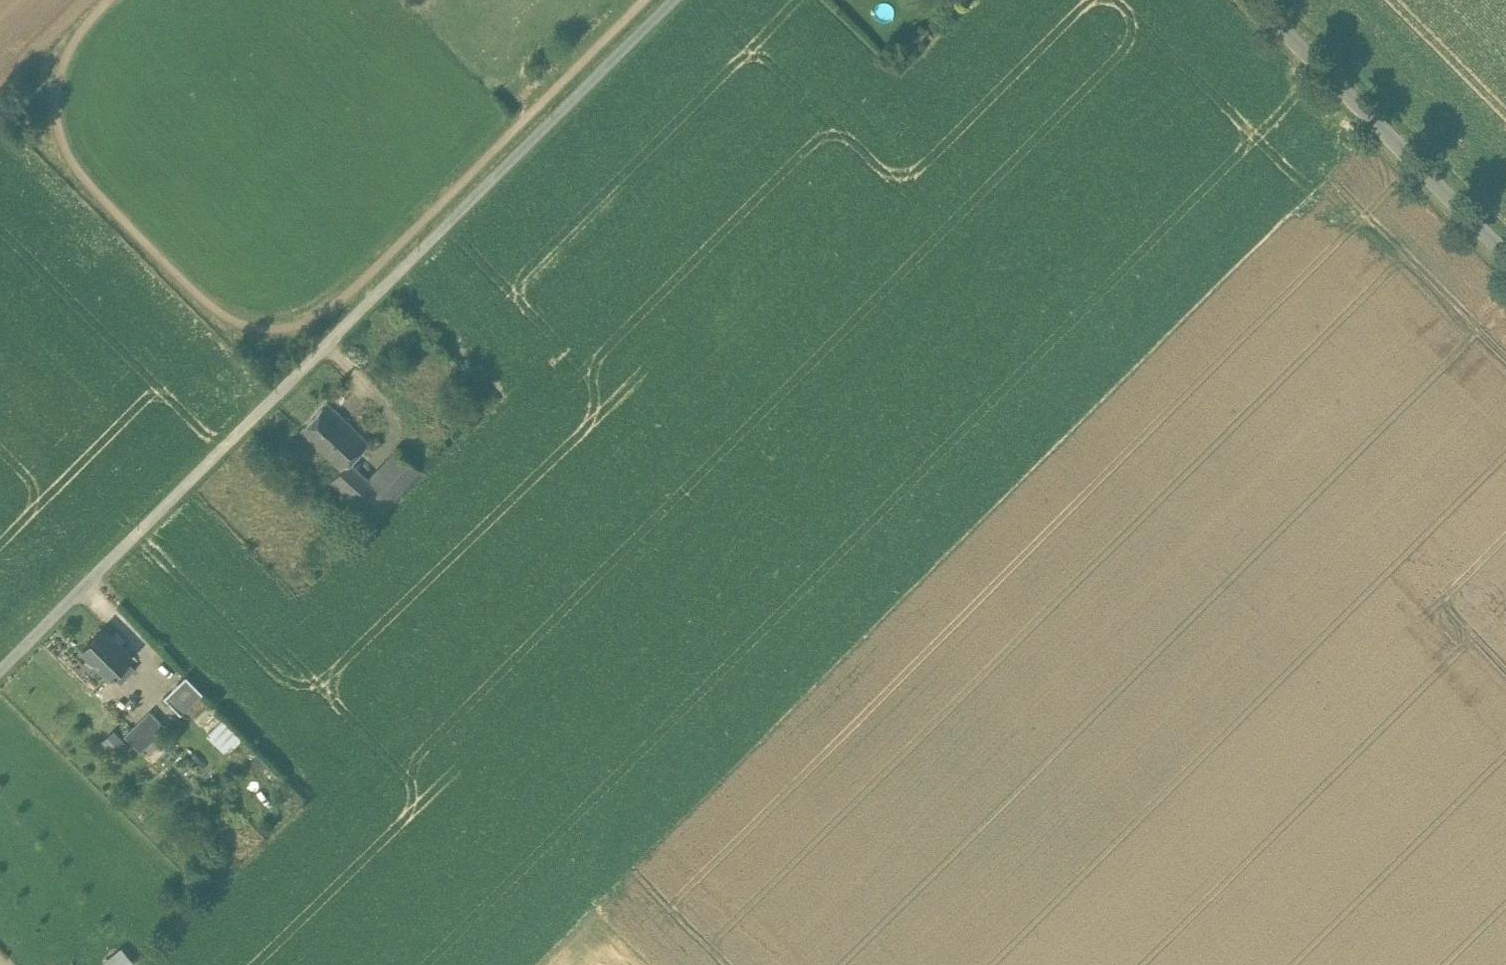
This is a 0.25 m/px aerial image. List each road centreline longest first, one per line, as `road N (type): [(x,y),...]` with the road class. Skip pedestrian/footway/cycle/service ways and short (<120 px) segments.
road 1 (tertiary): [(1263,0),(1505,247)]
road 2 (track): [(87,588),(163,670),(135,706)]

